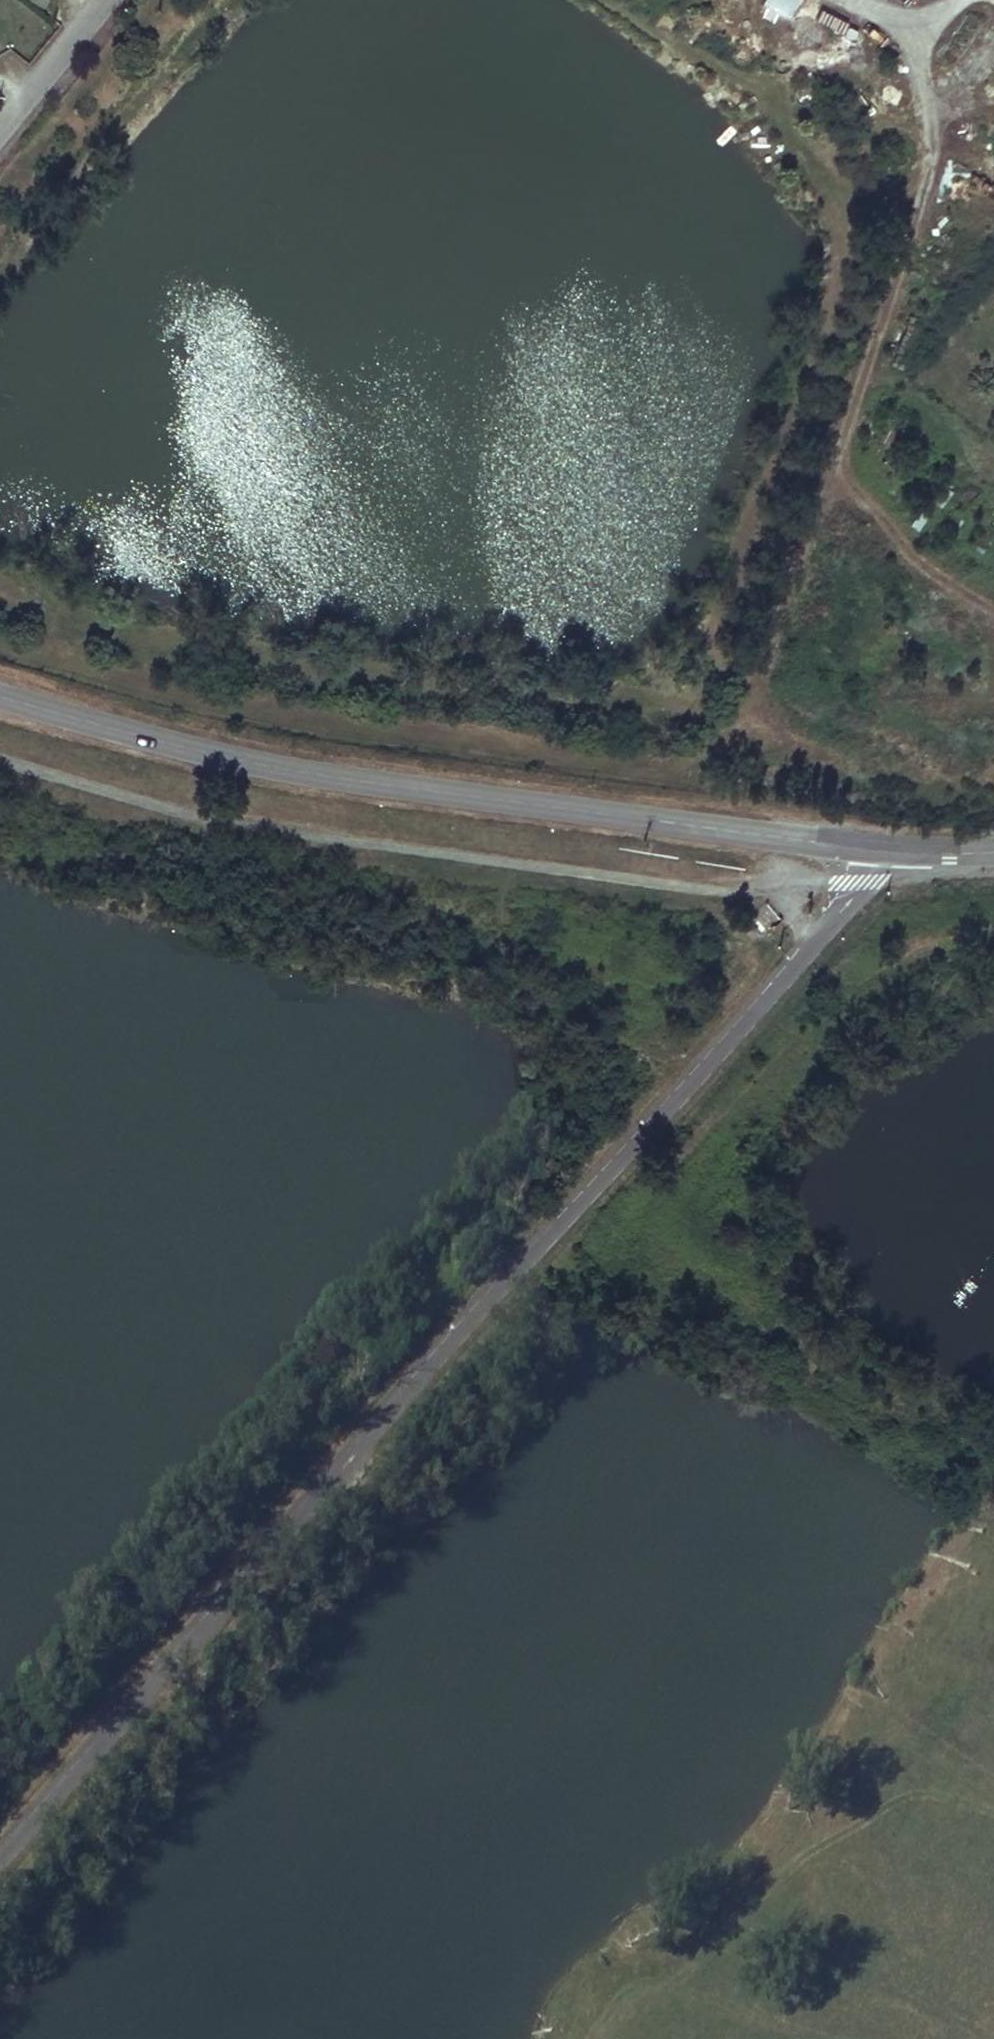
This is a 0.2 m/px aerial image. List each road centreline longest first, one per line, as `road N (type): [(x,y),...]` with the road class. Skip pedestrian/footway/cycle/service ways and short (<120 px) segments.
road 1 (unclassified): [(0,1849),(885,849)]
road 2 (tertiary): [(885,849),(313,770),(0,692)]

